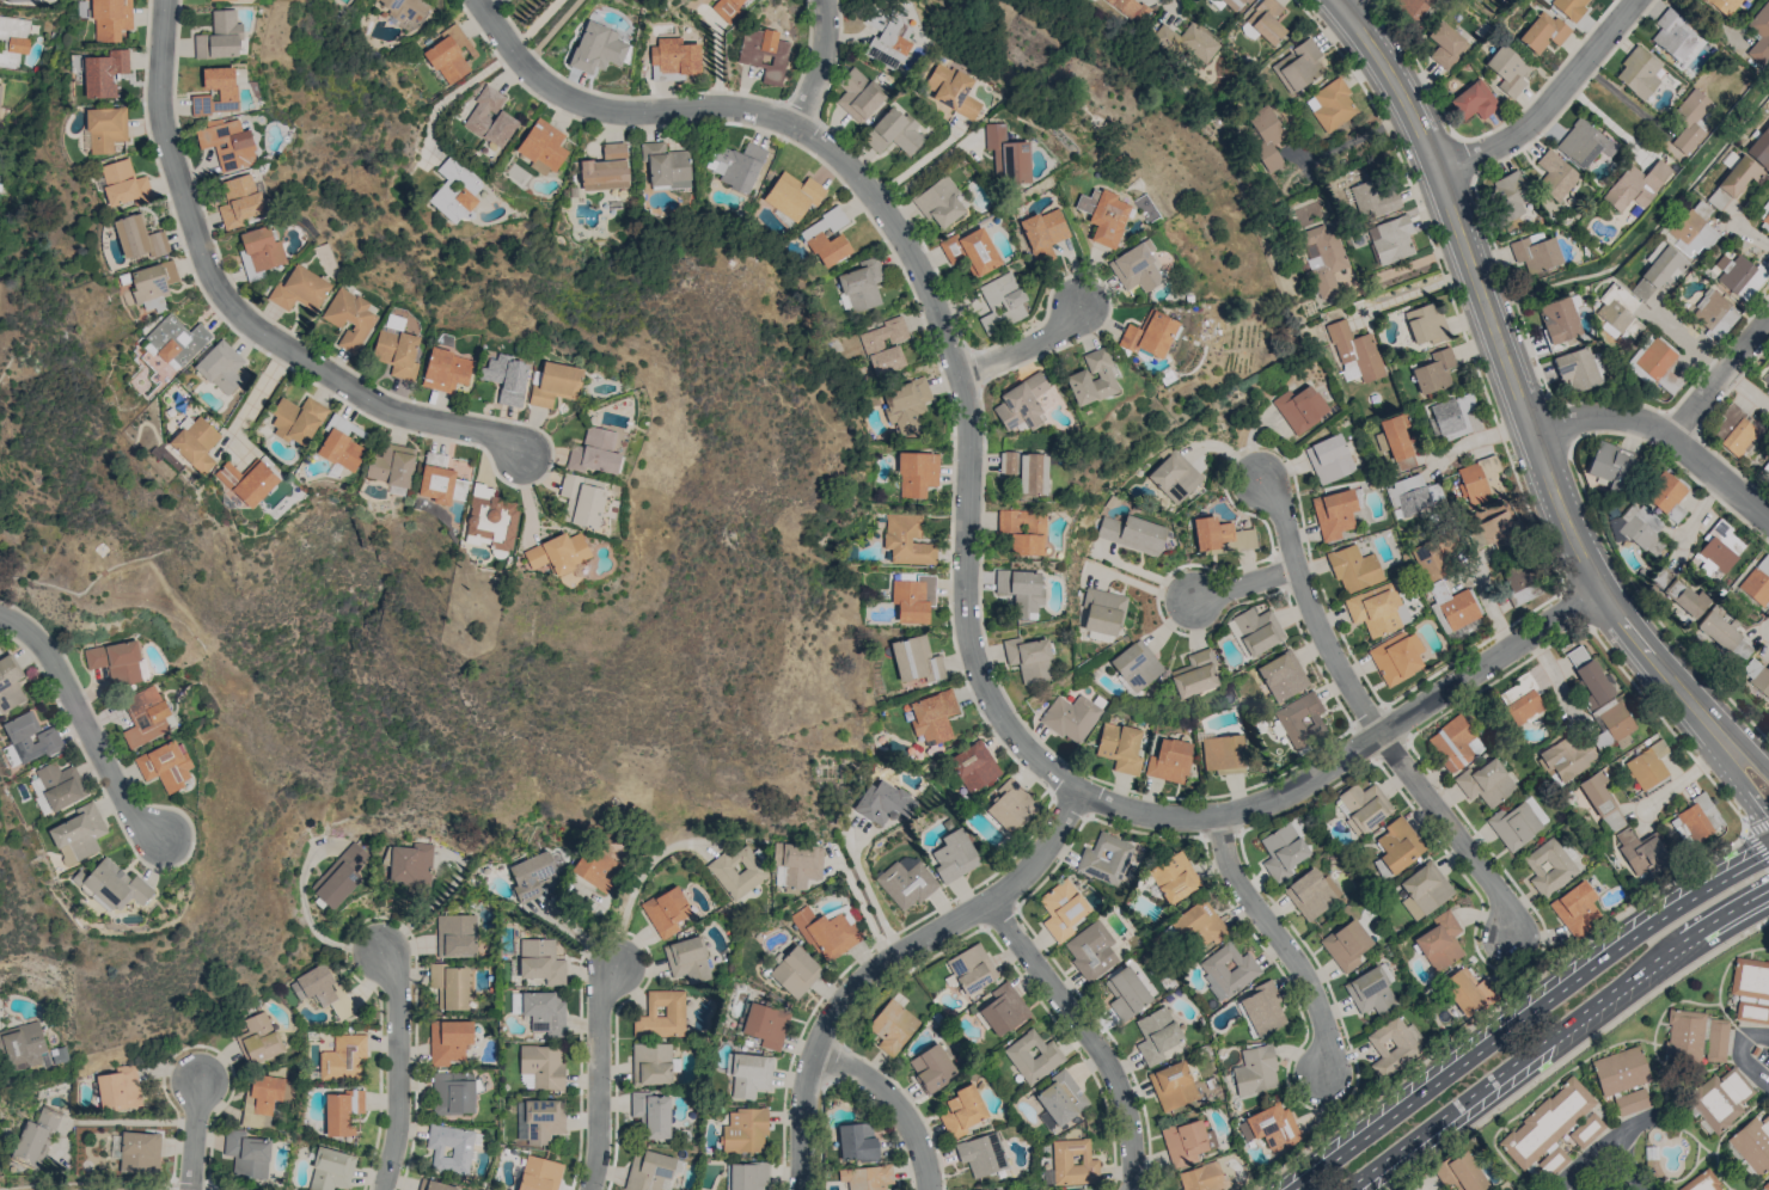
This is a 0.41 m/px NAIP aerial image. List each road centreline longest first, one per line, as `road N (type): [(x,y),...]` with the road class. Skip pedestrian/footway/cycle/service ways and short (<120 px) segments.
road 1 (residential): [(484,0),(534,67),(577,99),(643,114),(739,110),(795,125),(856,173),(905,237),(967,407),(965,594),(978,671),(1002,723),(1077,789),(1128,811),(1183,818),(1247,809),(1284,795),(1598,590)]
road 2 (residential): [(1730,750),(1623,625),(1579,554),(1419,129),(1336,0)]
road 3 (residential): [(166,0),(166,122),(226,295),(394,409),(498,435),(531,462)]
road 4 (primary): [(1768,852),(1673,907),(1293,1189)]
road 5 (residential): [(1261,478),(1277,499),(1326,639),(1378,732),(1504,896),(1511,931)]
road 6 (residential): [(801,1189),(807,1076),(831,1019),(884,961),(1022,876),(1077,789)]
road 7 (primary): [(1348,1189),(1652,963),(1768,890)]
road 8 (residential): [(987,900),(1120,1082),(1140,1189)]
road 9 (residential): [(1217,816),(1239,887),(1318,1000),(1326,1076)]
road 10 (residential): [(0,617),(49,652),(129,814),(160,840)]
road 11 (residential): [(1531,433),(1592,416),(1633,418),(1670,436),(1768,524)]
road 12 (residential): [(1637,0),(1530,124),(1434,168)]
road 13 (residential): [(380,947),(397,993),(399,1093),(382,1189)]
road 14 (residential): [(616,959),(600,1001),(600,1136),(590,1189)]
road 15 (residential): [(814,1051),(884,1088),(924,1148),(931,1189)]
road 16 (residential): [(1768,325),(1670,436)]
road 17 (residential): [(959,375),(1055,335),(1081,301)]
road 18 (residential): [(1554,1189),(1617,1140),(1635,1179),(1629,1189)]
road 19 (residential): [(817,0),(818,76),(795,125)]

